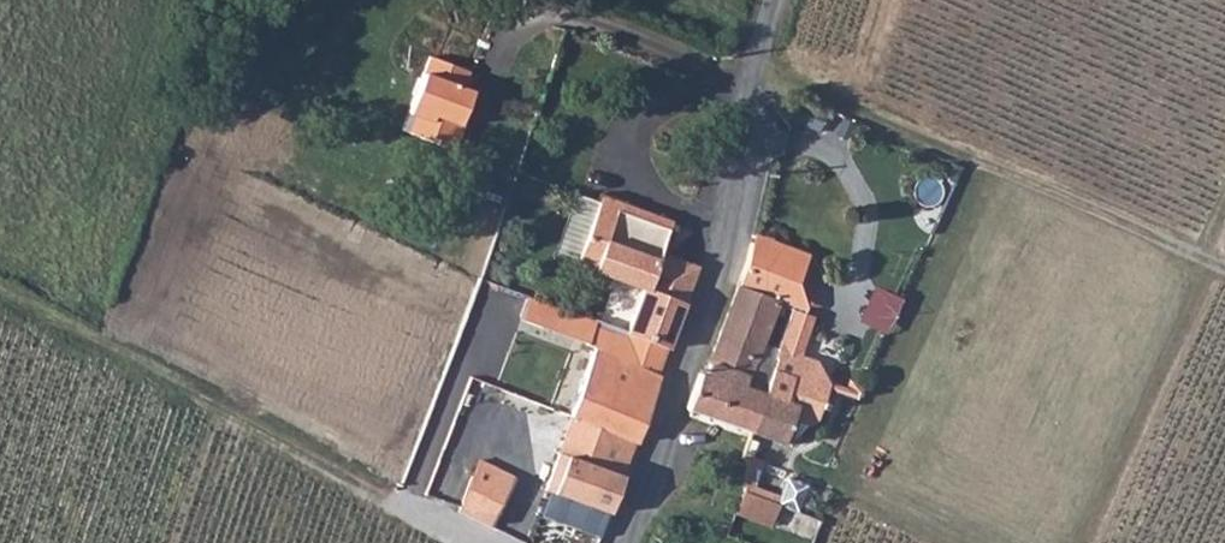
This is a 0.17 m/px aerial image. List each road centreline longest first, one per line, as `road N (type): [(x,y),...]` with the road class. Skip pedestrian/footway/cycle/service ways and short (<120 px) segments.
road 1 (unclassified): [(774,0),(751,71),(745,164),(626,542)]
road 2 (track): [(1224,268),(841,96),(751,71)]

